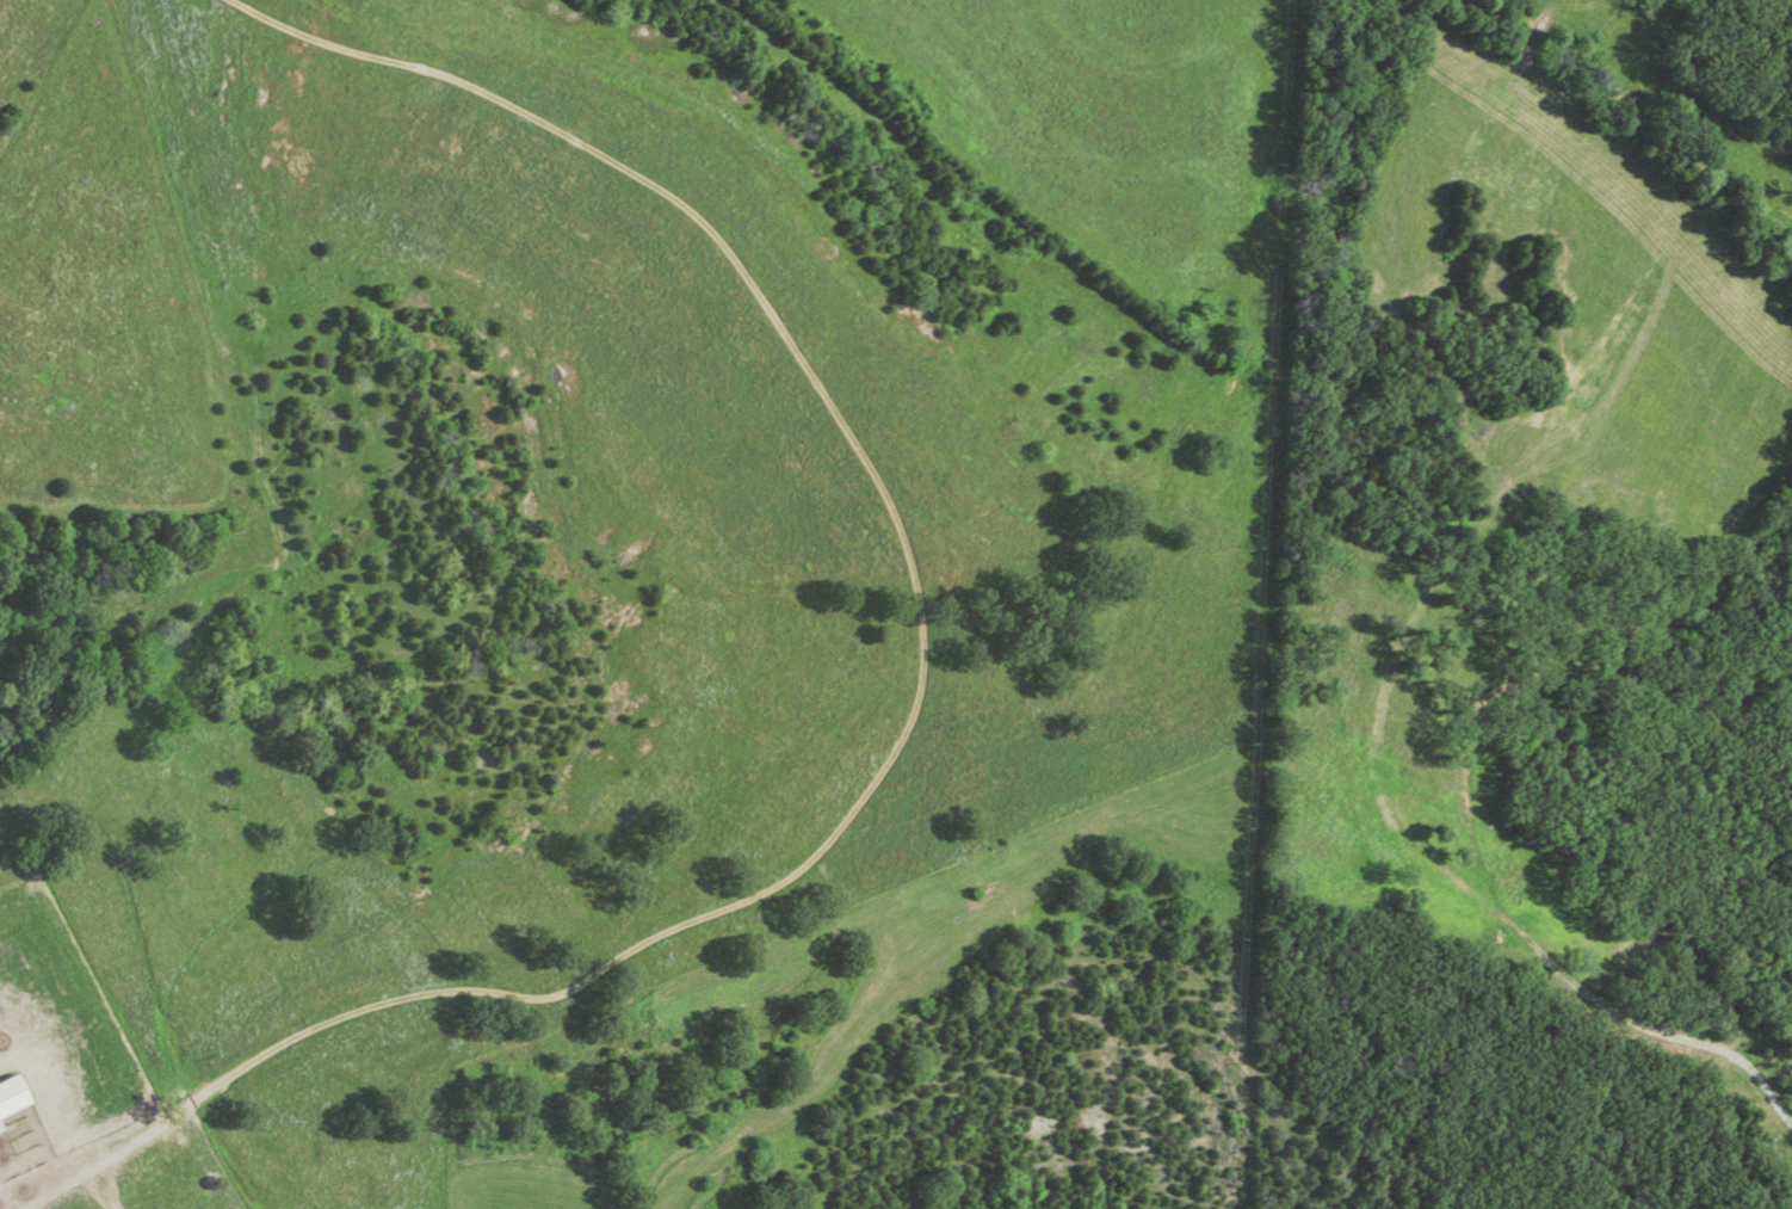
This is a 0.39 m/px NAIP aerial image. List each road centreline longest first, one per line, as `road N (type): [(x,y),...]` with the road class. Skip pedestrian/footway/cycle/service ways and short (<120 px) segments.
road 1 (residential): [(29,1208),(166,1131),(203,1094),(236,1087),(271,1063),(290,1032),(425,999),(567,1000),(636,955),(798,878),(836,846),(875,794),(921,715),(929,681),(907,533),(846,421),(718,233),(635,171),(495,95),(413,64),(341,50),(228,0)]
road 2 (residential): [(0,836),(37,806),(66,806),(89,819),(124,875),(161,1016),(198,1037),(290,1032)]

